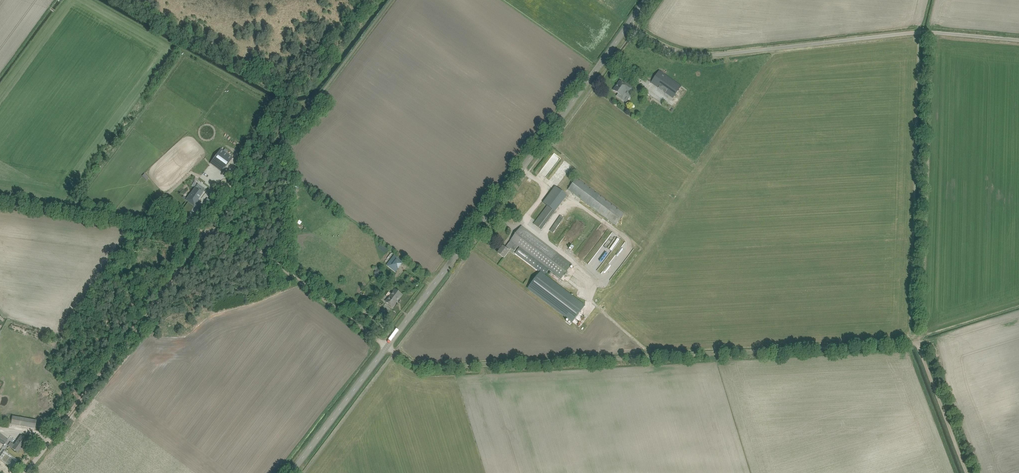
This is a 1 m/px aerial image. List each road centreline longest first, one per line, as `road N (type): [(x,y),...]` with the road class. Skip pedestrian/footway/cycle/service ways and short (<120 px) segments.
road 1 (track): [(965,472),(915,344),(420,367),(387,348)]
road 2 (tertiary): [(629,24),(291,472)]
road 3 (unclassified): [(1018,40),(907,33),(694,55),(629,24)]
road 4 (track): [(204,230),(51,438)]
road 5 (track): [(0,200),(212,232)]
road 6 (track): [(212,232),(241,239),(387,348)]

